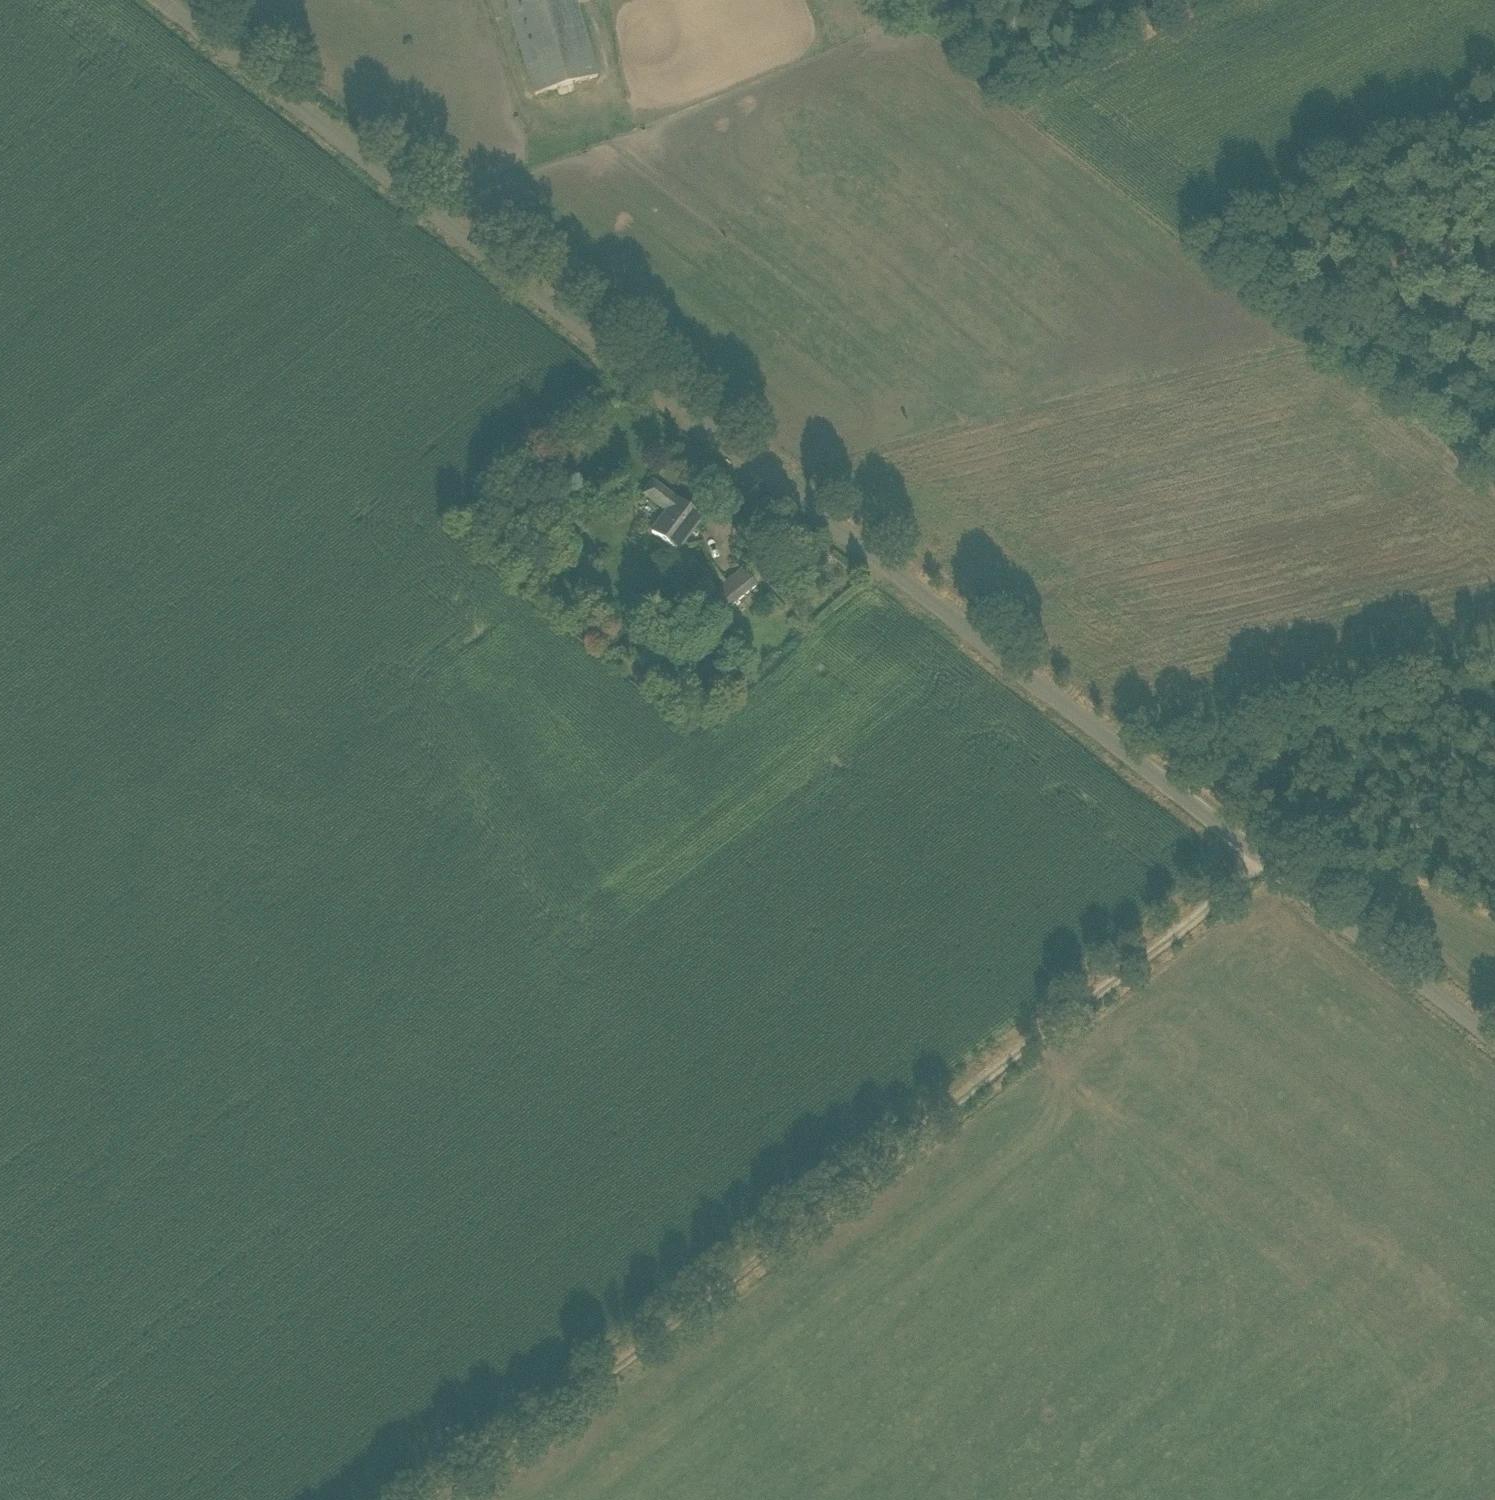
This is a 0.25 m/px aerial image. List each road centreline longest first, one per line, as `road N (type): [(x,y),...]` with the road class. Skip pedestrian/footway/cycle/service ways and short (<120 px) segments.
road 1 (unclassified): [(1494,1038),(168,0)]
road 2 (track): [(451,1499),(1041,1044),(1265,859)]

